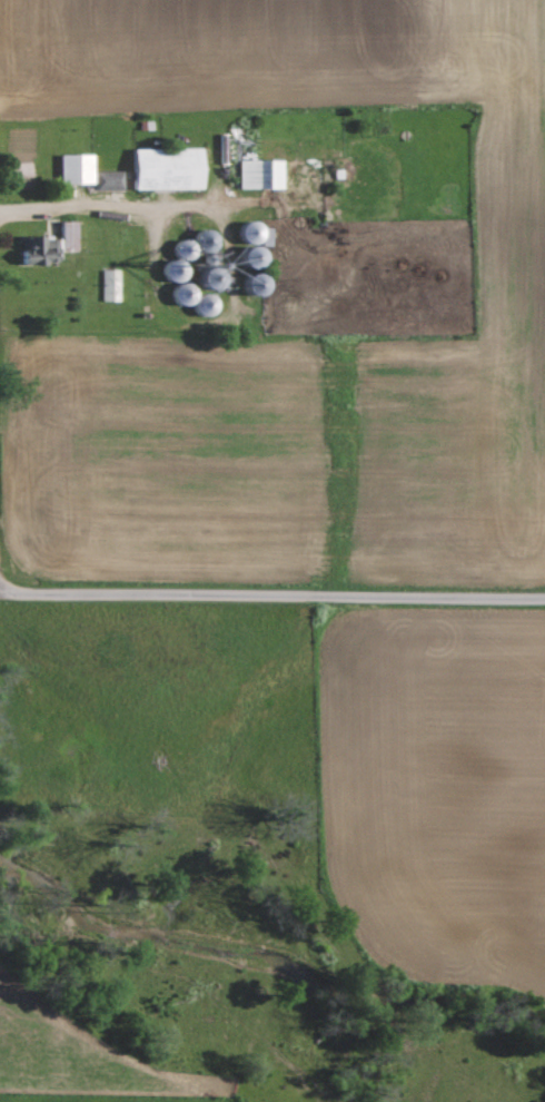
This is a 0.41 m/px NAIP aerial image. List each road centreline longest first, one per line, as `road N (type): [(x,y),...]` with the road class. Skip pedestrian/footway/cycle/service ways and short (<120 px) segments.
road 1 (residential): [(544,596),(0,592)]

